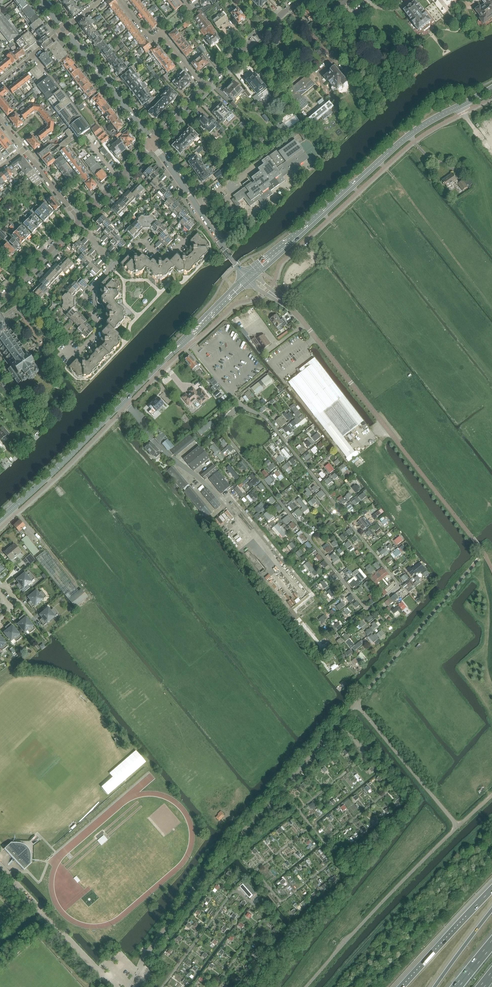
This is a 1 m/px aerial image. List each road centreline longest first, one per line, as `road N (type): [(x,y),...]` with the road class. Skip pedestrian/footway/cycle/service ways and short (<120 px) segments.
road 1 (tertiary): [(249,276),(0,520)]
road 2 (unclassified): [(129,986),(194,889),(335,732)]
road 3 (tertiary): [(249,276),(410,134),(491,87)]
road 4 (residential): [(389,431),(302,320),(249,276)]
road 5 (tertiary): [(249,276),(153,143)]
road 6 (tertiary): [(153,143),(64,30)]
road 7 (residential): [(204,89),(161,34),(152,42),(119,0)]
road 8 (motorway): [(491,889),(401,986)]
road 9 (residential): [(204,89),(297,0)]

